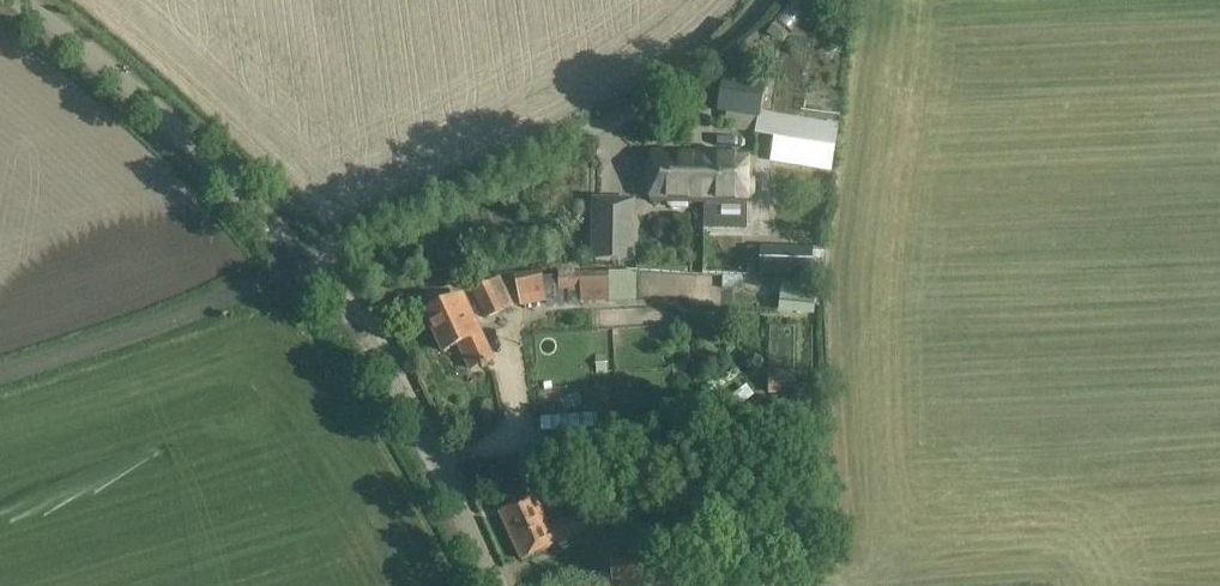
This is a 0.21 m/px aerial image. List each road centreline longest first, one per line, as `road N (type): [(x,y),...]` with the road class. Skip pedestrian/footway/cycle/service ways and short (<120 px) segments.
road 1 (unclassified): [(307,260),(659,95),(761,0)]
road 2 (unclassified): [(307,260),(85,39),(28,0)]
road 3 (unclassified): [(499,585),(361,325),(307,260)]
road 4 (unclassified): [(0,360),(307,260)]

